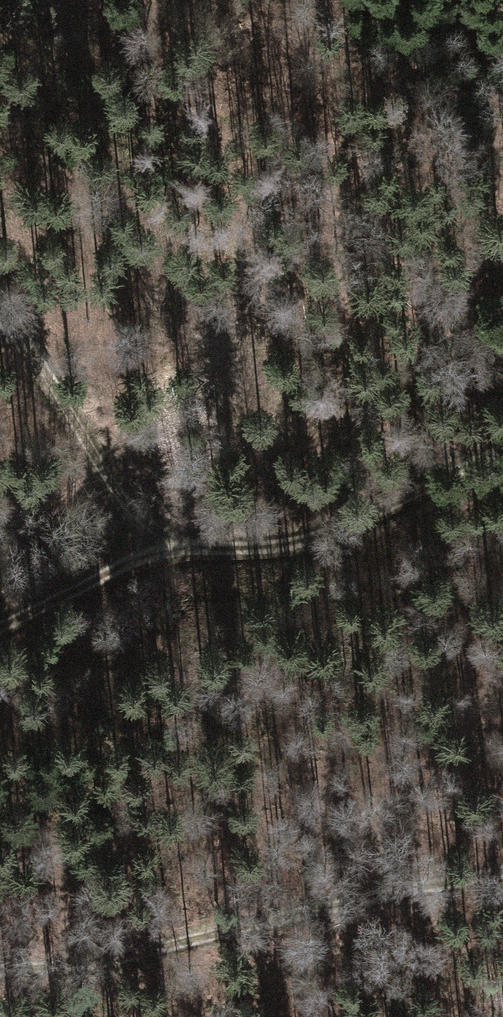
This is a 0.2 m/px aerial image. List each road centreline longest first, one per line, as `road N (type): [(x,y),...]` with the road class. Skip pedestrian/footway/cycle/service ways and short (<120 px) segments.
road 1 (track): [(0,619),(172,542),(243,543),(357,522),(502,447)]
road 2 (track): [(0,965),(121,955),(502,863)]
road 3 (track): [(0,305),(114,490),(172,542)]

